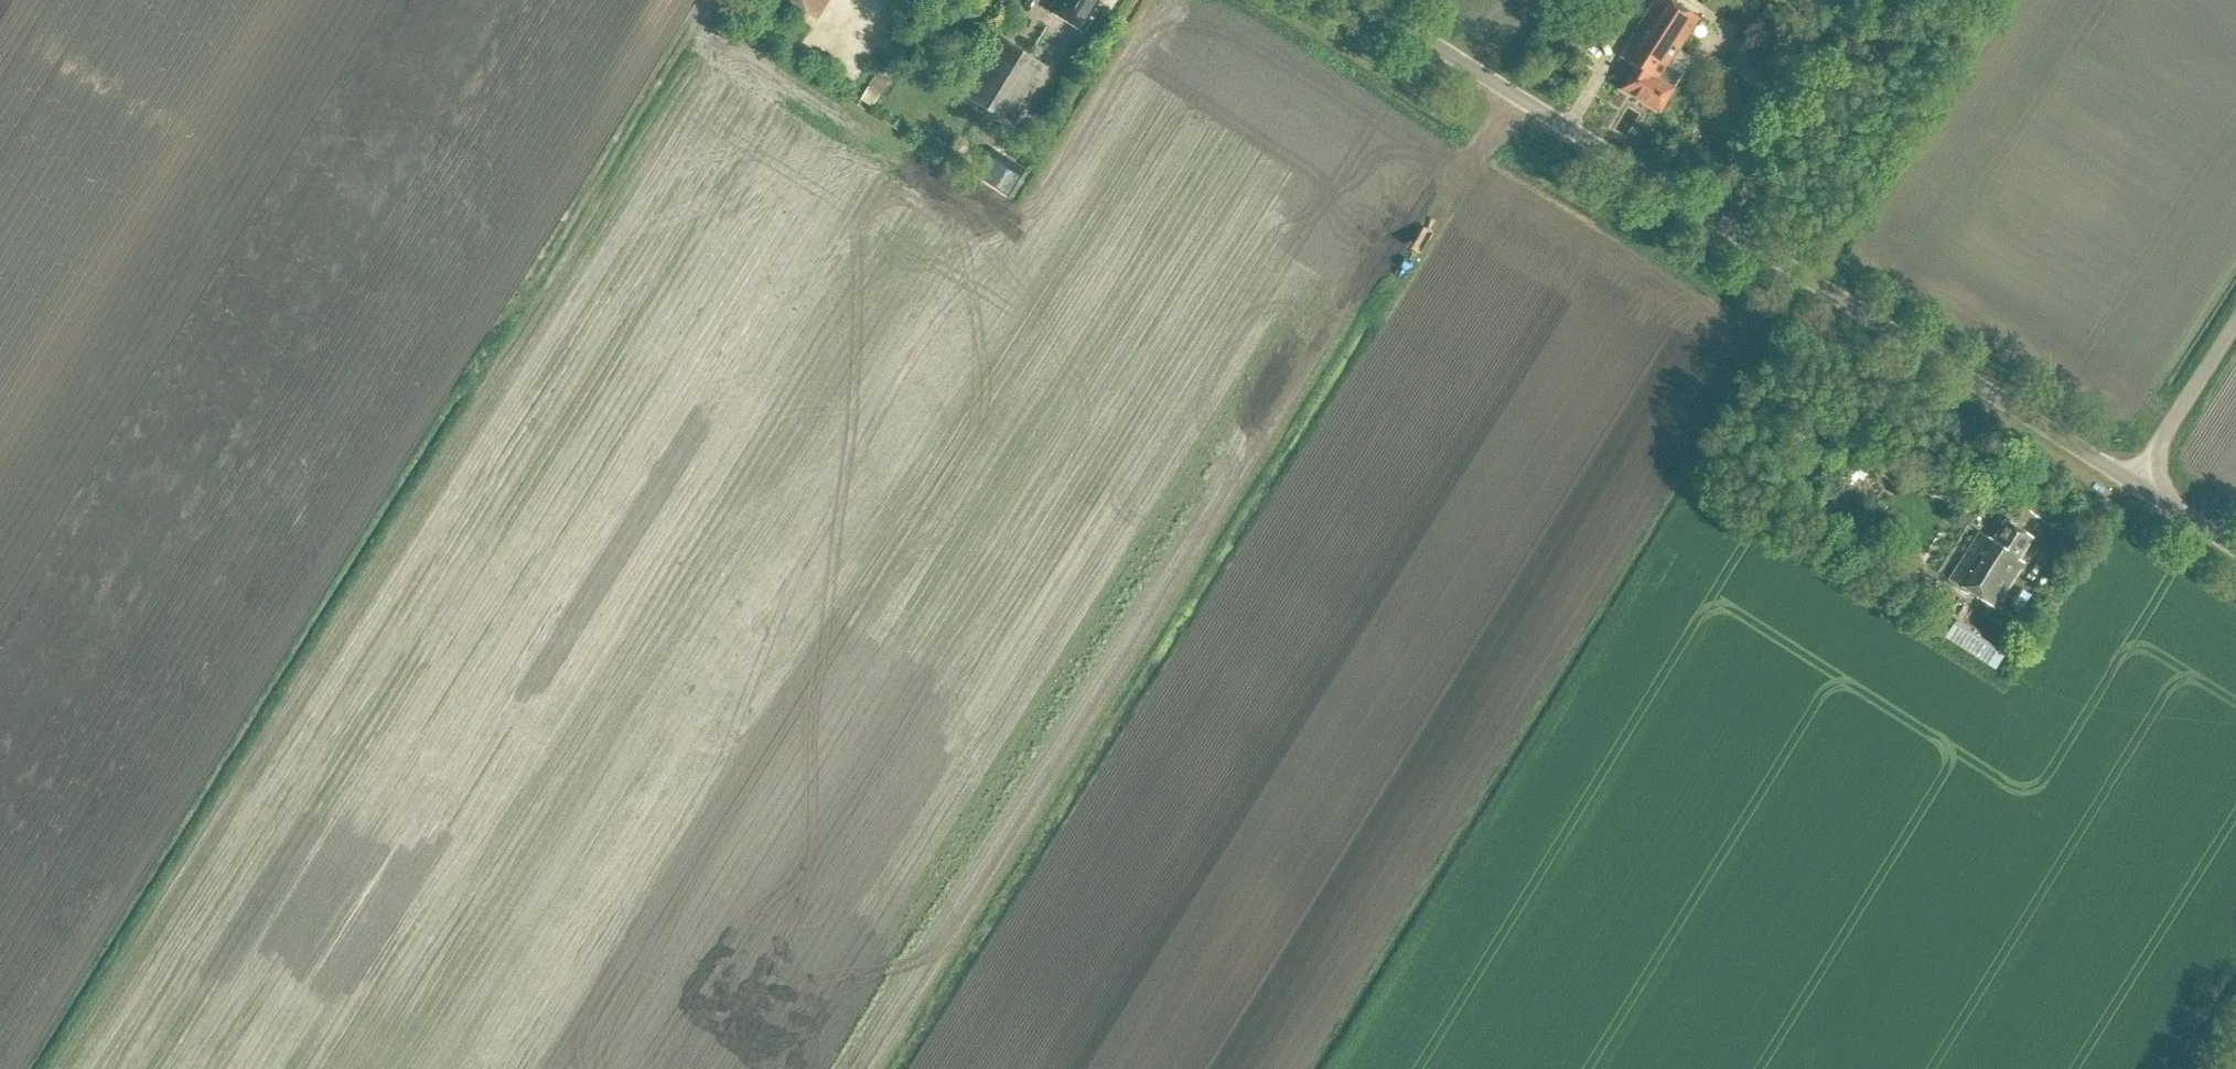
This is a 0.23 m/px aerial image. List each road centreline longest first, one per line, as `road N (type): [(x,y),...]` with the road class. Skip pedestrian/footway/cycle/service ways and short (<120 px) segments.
road 1 (unclassified): [(2134,483),(1359,0)]
road 2 (unclassified): [(2134,483),(2235,323)]
road 3 (unclassified): [(2235,547),(2134,483)]

